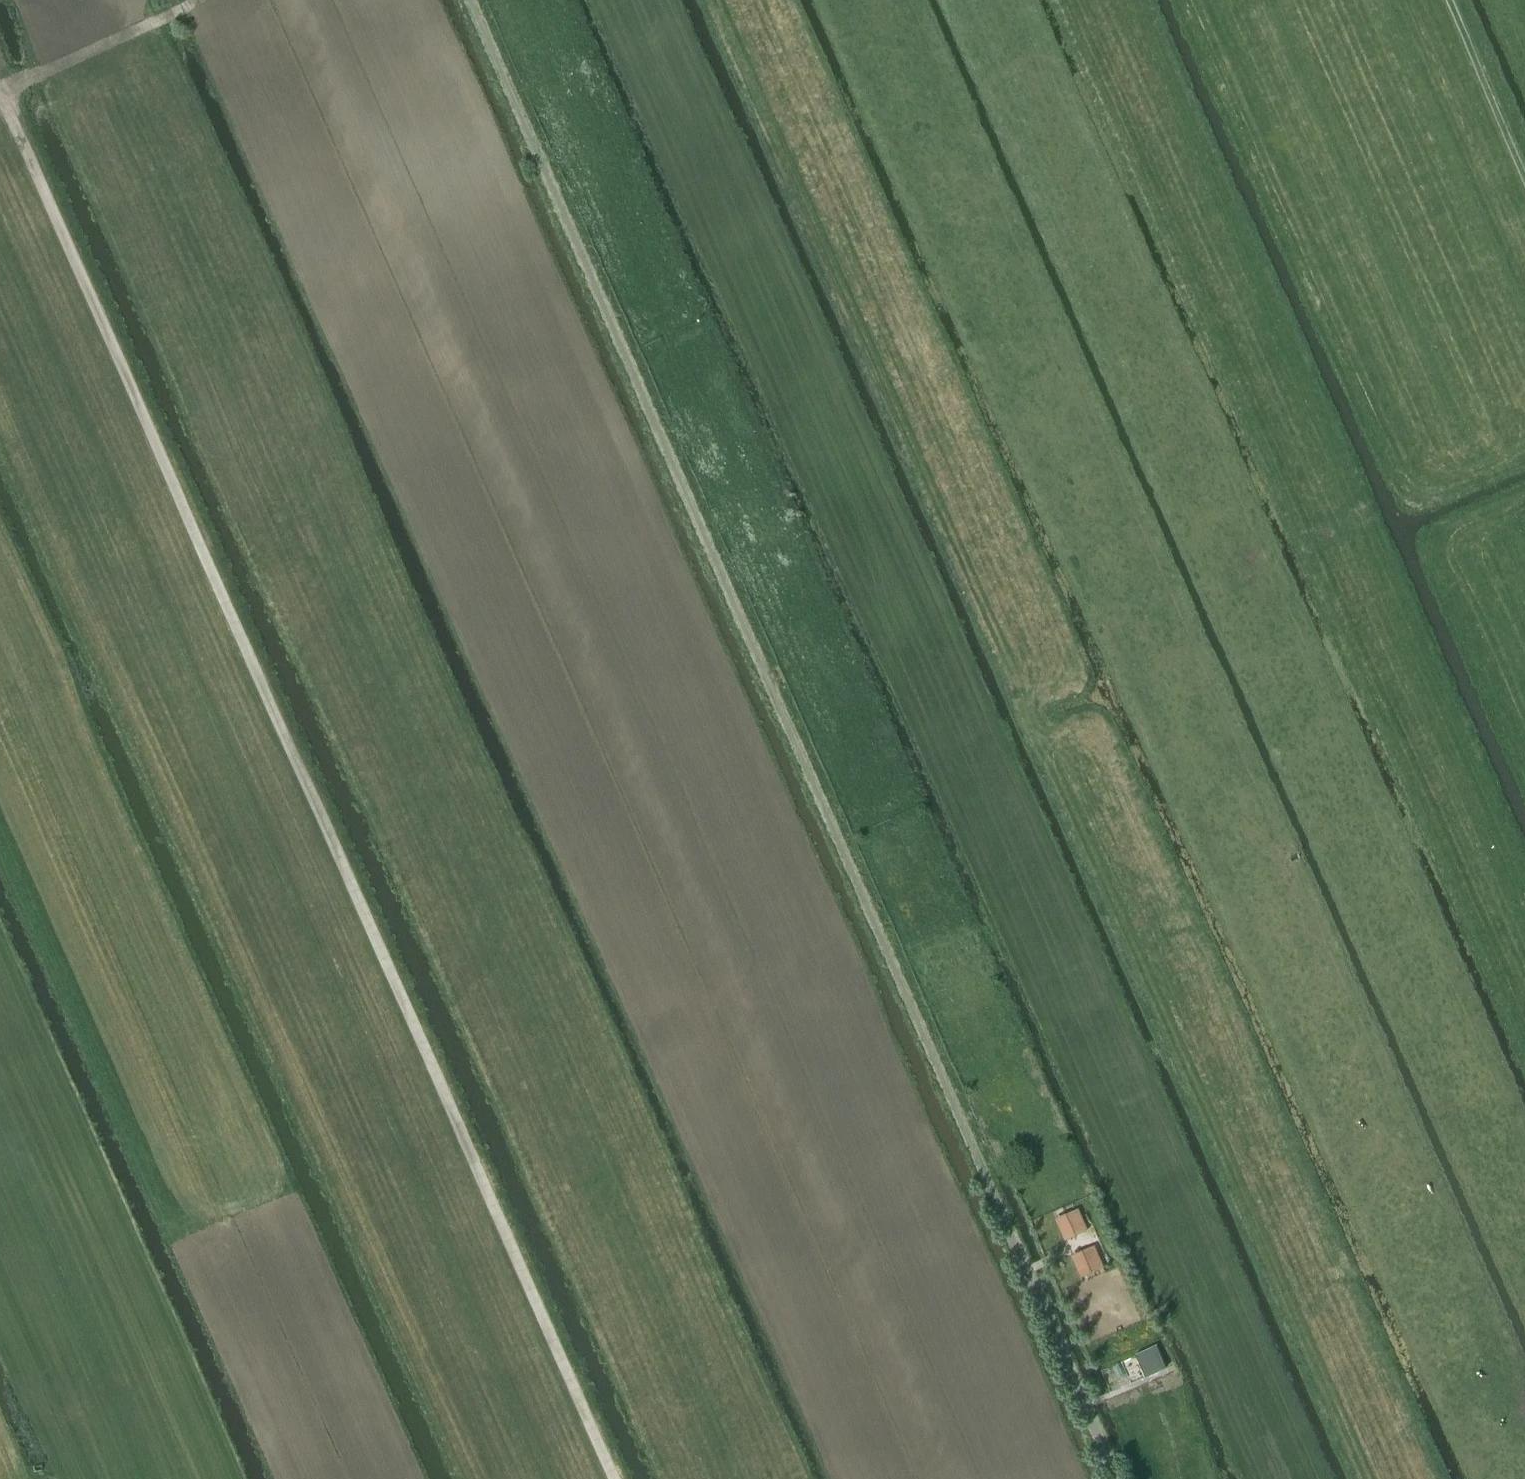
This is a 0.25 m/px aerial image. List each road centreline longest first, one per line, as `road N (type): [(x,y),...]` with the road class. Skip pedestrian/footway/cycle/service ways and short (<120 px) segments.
road 1 (track): [(195,0),(0,91)]

